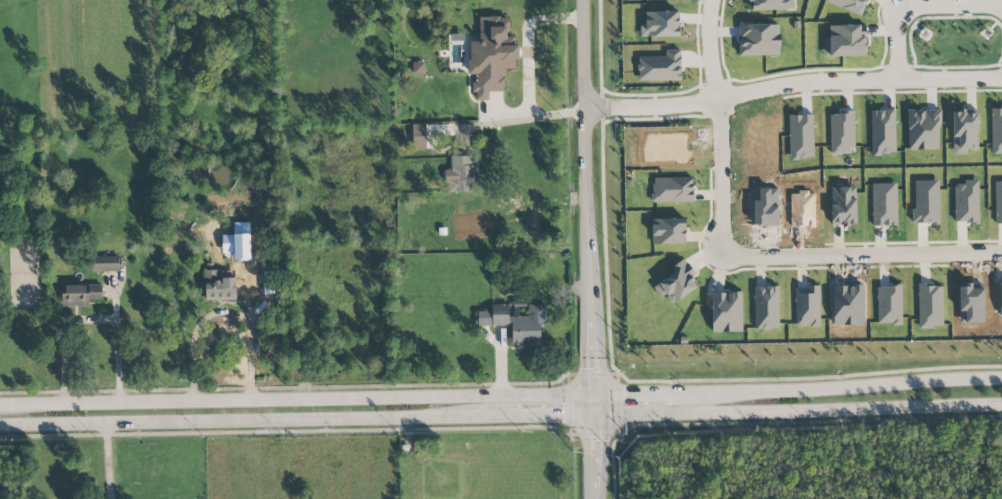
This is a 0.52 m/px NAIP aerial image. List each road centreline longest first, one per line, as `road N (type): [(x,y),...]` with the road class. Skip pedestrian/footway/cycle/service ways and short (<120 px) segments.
road 1 (tertiary): [(0,425),(1001,409)]
road 2 (tertiary): [(594,394),(0,404)]
road 3 (residential): [(590,108),(695,105),(823,81),(1001,79)]
road 4 (tertiary): [(594,394),(588,0)]
road 5 (tertiary): [(1001,376),(672,392)]
road 6 (residential): [(724,246),(750,258),(1001,254)]
road 7 (residential): [(724,246),(712,0)]
road 8 (residential): [(899,80),(902,12),(1001,8)]

